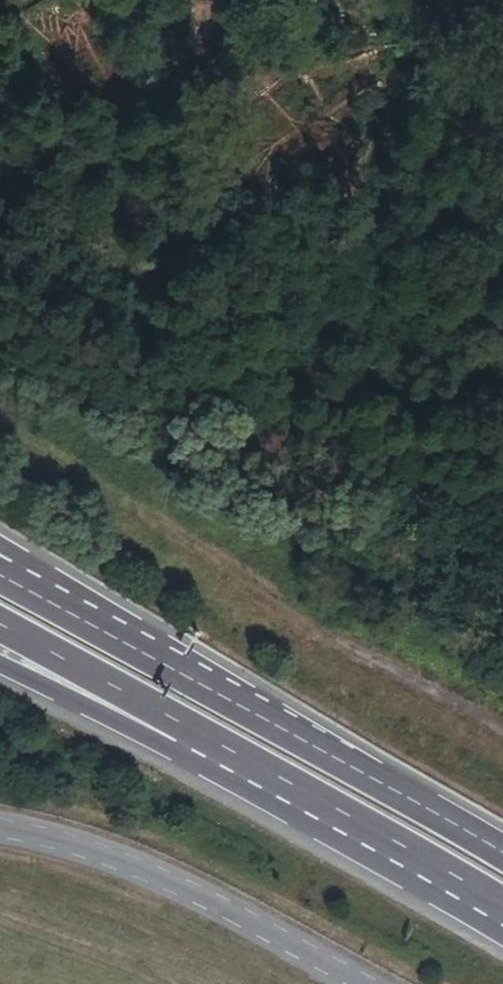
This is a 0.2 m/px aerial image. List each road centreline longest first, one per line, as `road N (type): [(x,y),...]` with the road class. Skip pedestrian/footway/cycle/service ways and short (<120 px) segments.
road 1 (unclassified): [(0,826),(88,846),(201,894),(363,983)]
road 2 (trunk): [(502,853),(217,695)]
road 3 (trunk): [(0,627),(277,781)]
road 4 (trunk): [(0,666),(277,781)]
road 5 (trunk): [(277,781),(502,918)]
road 6 (trunk): [(217,695),(0,554)]
road 7 (trunk): [(217,695),(0,574)]

